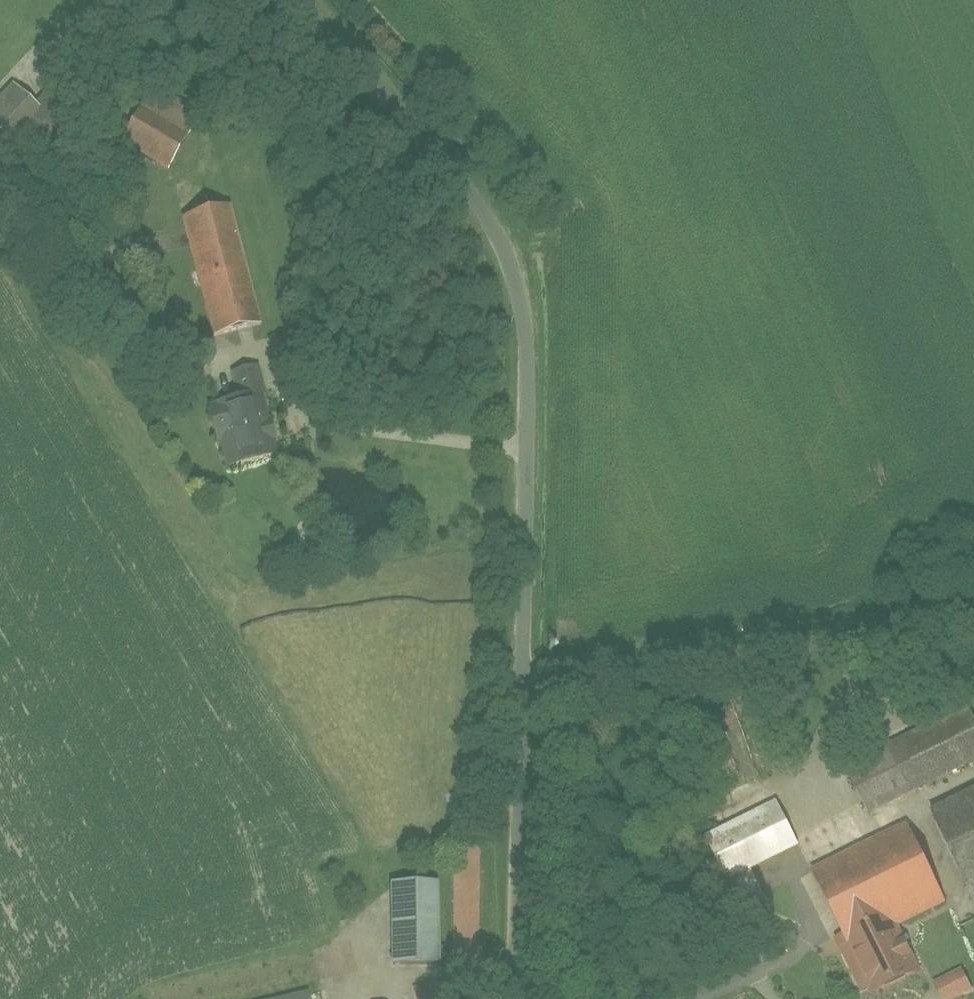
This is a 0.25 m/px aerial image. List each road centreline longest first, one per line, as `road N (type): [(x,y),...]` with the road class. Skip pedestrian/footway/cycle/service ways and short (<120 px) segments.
road 1 (unclassified): [(528,682),(531,346),(515,266),(476,191),(306,0)]
road 2 (residential): [(973,626),(528,682)]
road 3 (unclassified): [(522,998),(528,682)]

